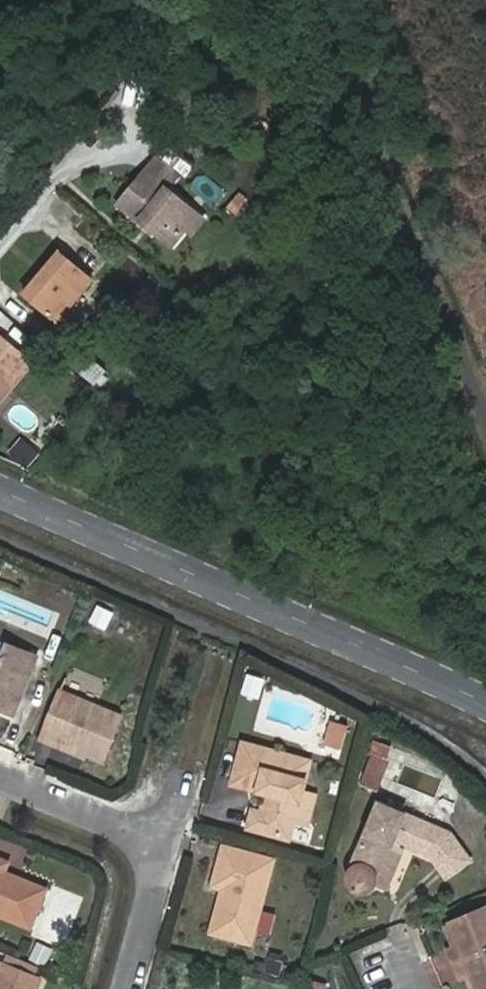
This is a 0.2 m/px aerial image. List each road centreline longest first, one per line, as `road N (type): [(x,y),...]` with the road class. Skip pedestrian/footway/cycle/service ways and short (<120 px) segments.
road 1 (tertiary): [(485,702),(0,489)]
road 2 (residential): [(134,988),(159,903),(154,852),(118,825),(0,778)]

